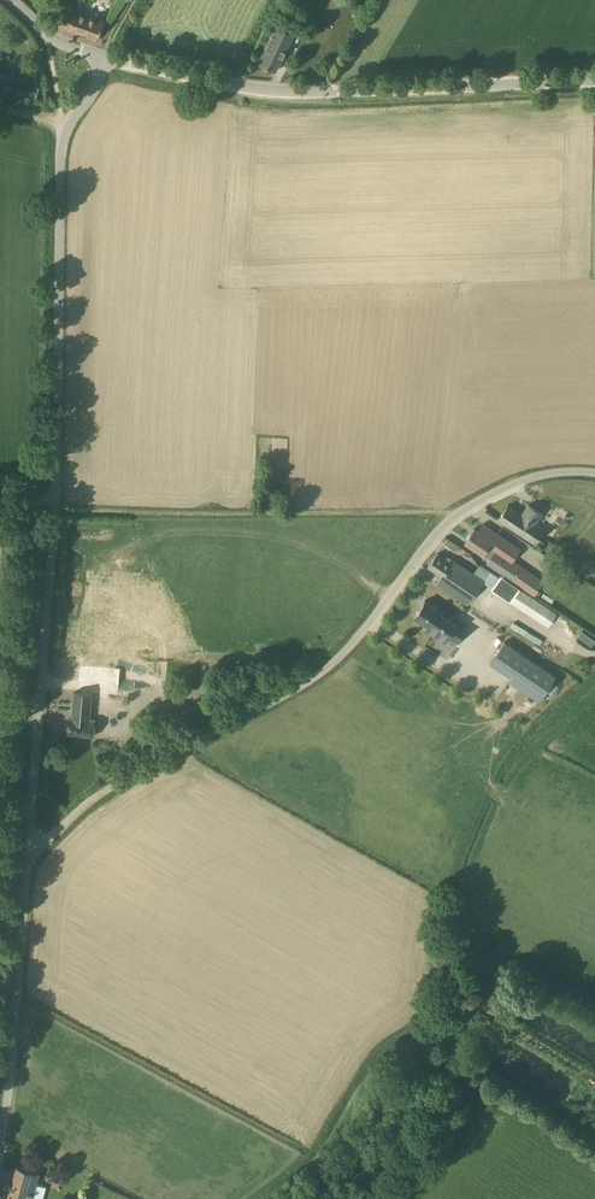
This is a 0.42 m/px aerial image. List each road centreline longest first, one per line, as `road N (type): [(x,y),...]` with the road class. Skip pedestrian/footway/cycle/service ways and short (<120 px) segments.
road 1 (unclassified): [(24,870),(56,506),(61,135),(91,98),(104,58)]
road 2 (unclassified): [(24,870),(70,818),(109,791),(336,661),(419,550),(463,510),(514,482),(594,472)]
road 3 (tertiary): [(594,80),(263,90),(104,58)]
road 4 (track): [(0,506),(463,510)]
road 5 (unclassified): [(0,1105),(24,870)]

